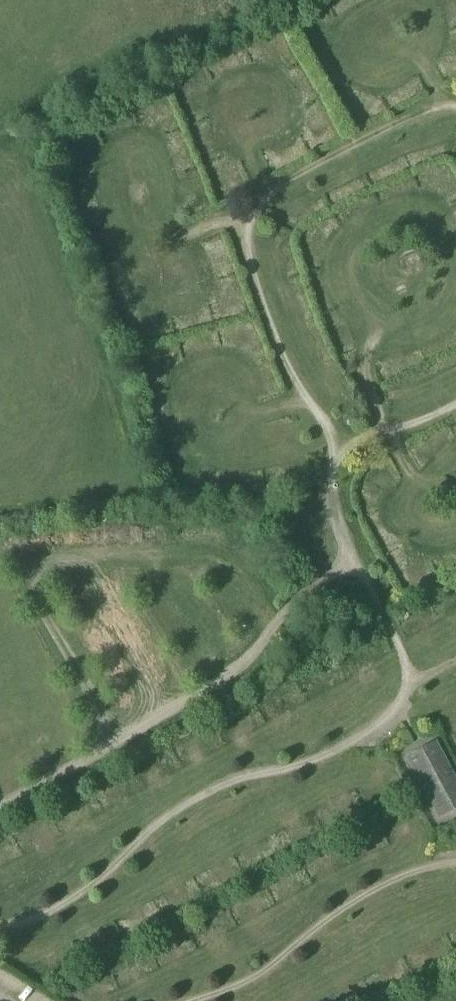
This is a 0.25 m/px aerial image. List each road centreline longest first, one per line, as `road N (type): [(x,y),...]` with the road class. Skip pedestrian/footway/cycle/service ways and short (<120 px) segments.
road 1 (track): [(0,805),(253,660),(269,621),(233,568),(180,549),(52,556),(35,574),(34,600),(98,719)]
road 2 (track): [(442,105),(414,60),(311,26),(289,0)]

